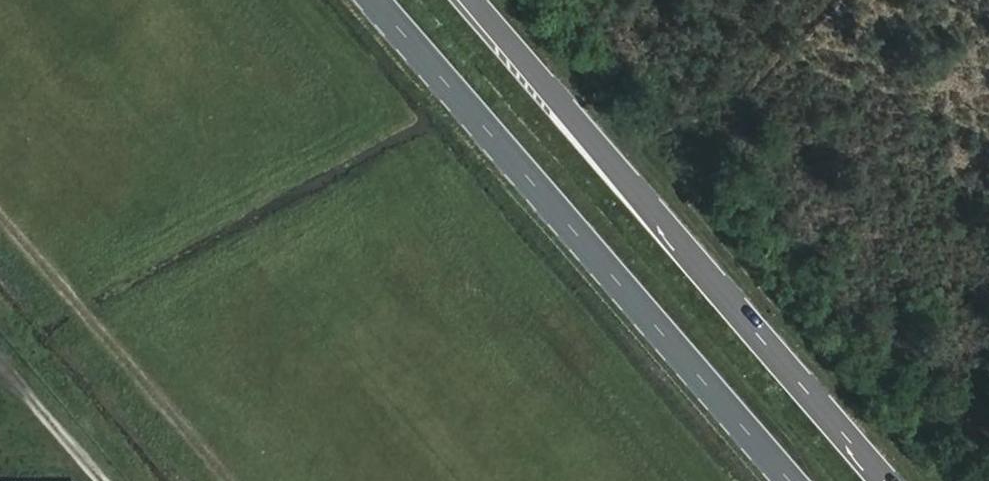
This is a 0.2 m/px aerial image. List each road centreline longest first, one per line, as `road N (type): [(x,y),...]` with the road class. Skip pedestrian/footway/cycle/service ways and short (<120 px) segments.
road 1 (primary): [(376,0),(792,480)]
road 2 (primary): [(884,480),(472,0)]

